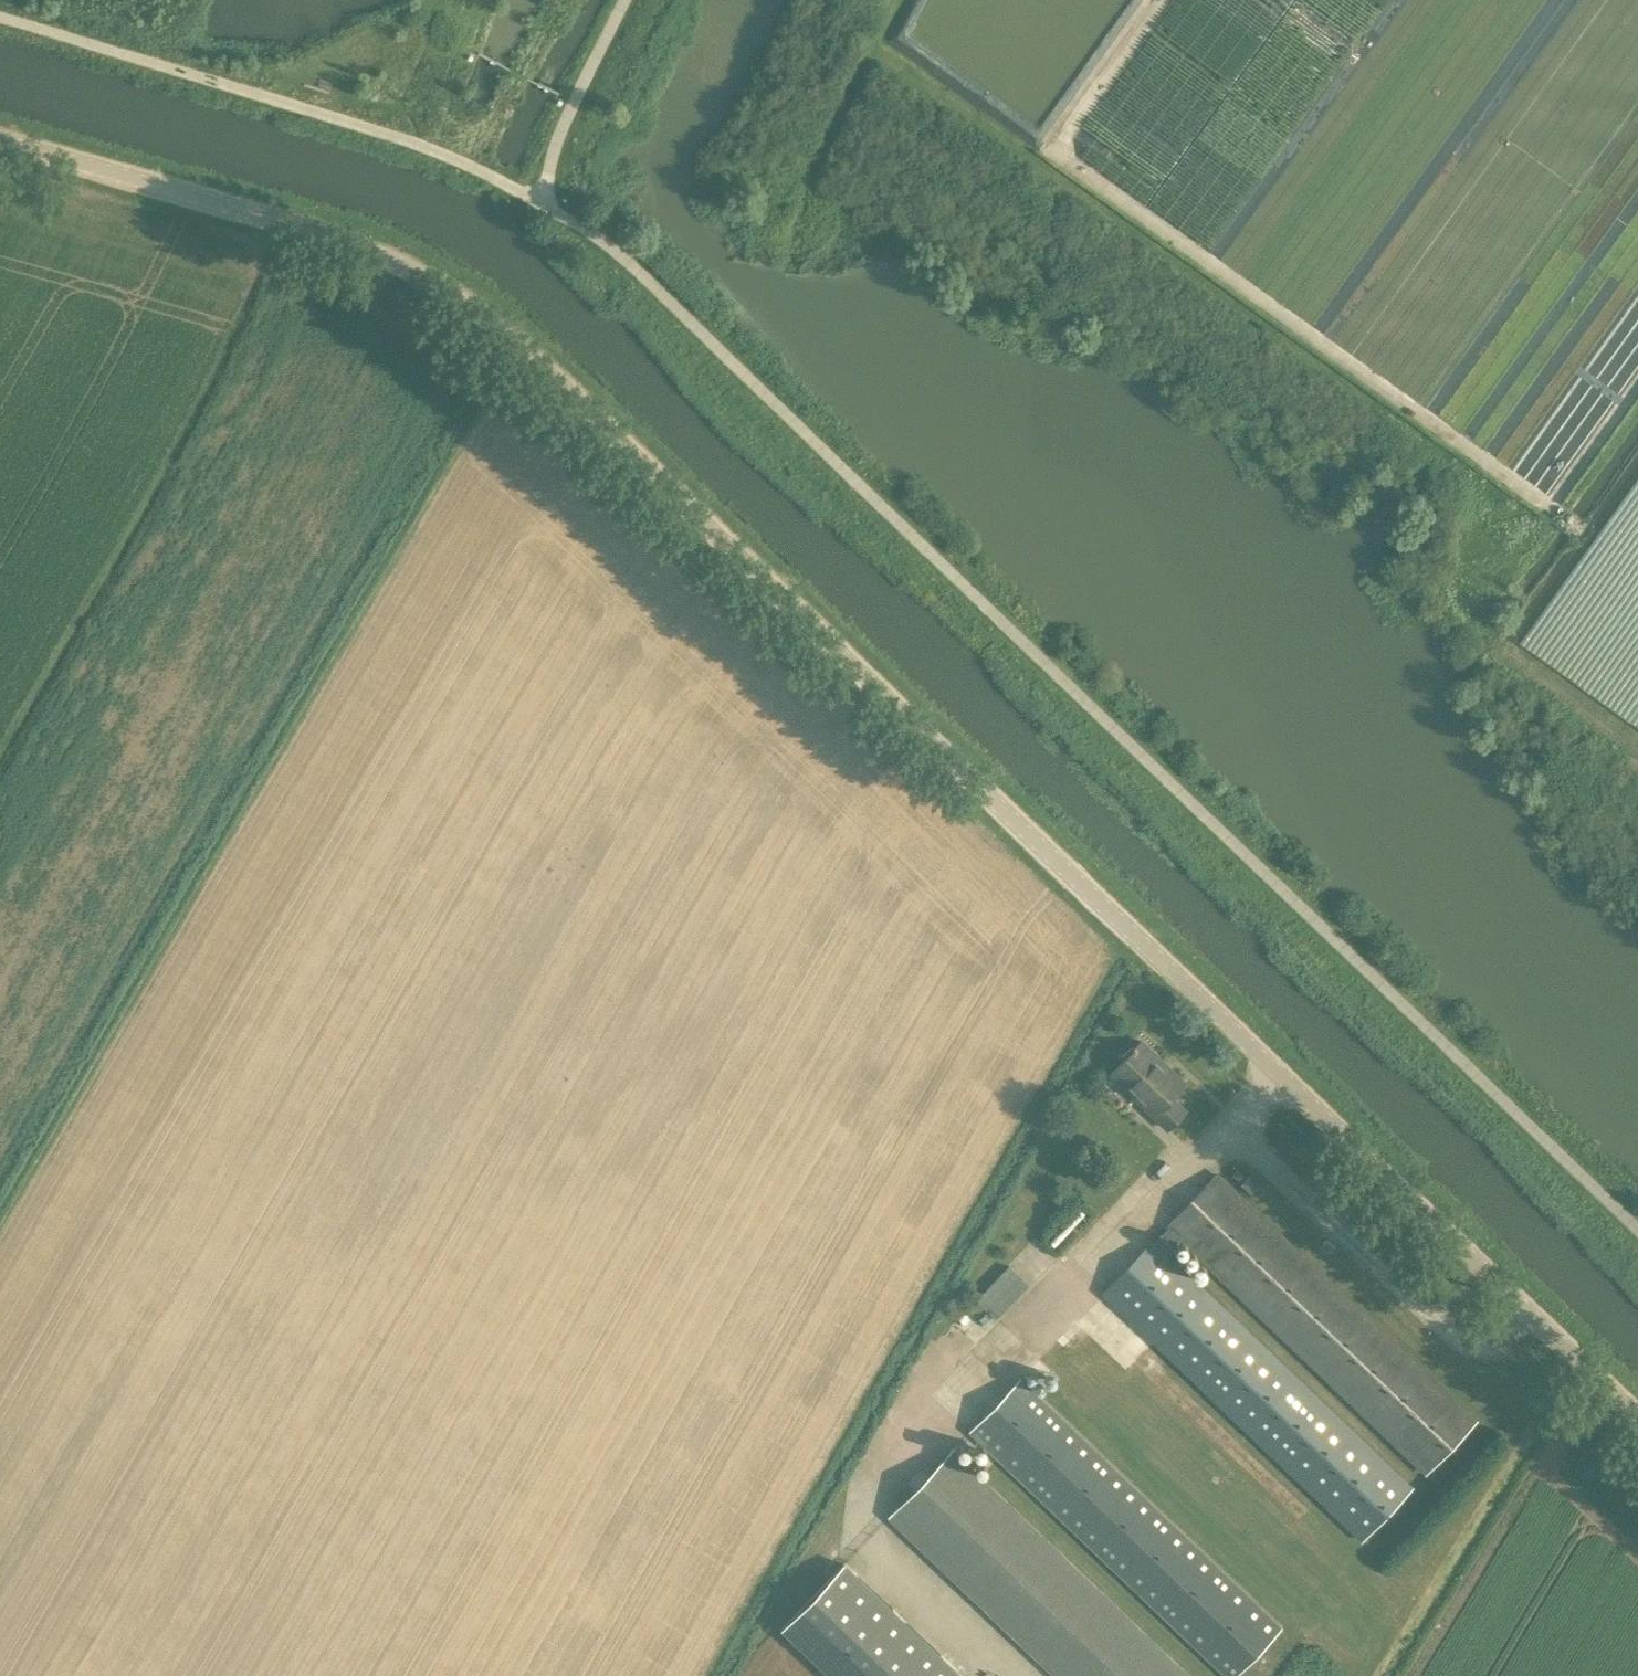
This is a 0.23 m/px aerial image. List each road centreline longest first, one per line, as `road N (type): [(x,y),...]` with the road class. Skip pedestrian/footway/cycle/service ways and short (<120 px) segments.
road 1 (tertiary): [(1637,1415),(518,344),(392,260),(0,140)]

